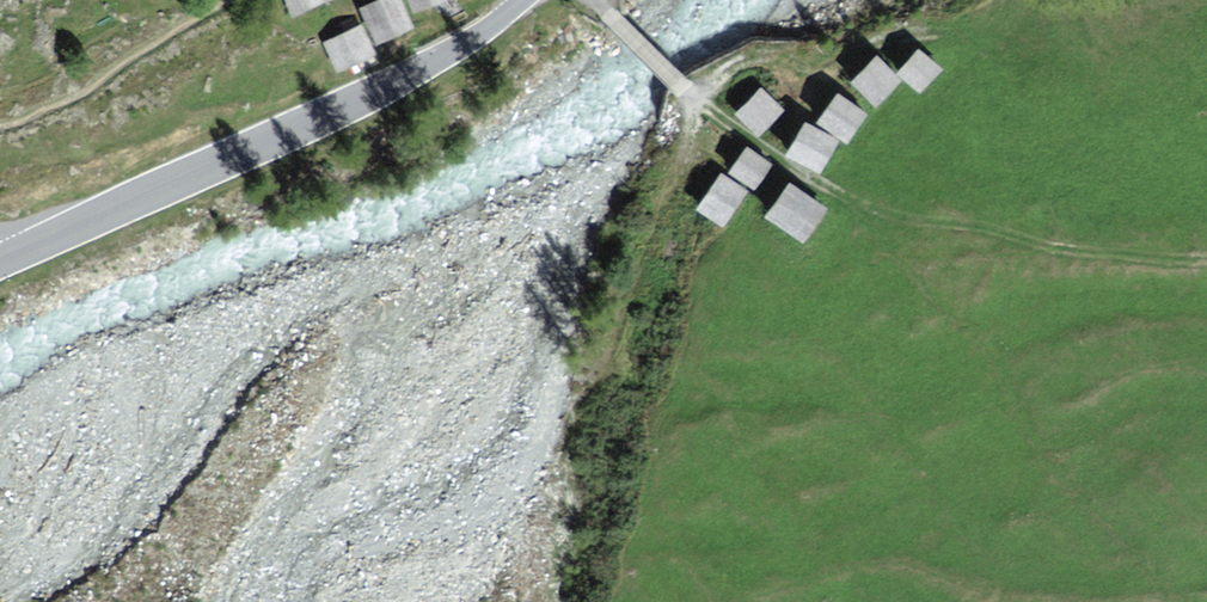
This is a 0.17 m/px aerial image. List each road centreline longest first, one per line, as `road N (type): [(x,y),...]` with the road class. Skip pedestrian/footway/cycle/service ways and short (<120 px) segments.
road 1 (unclassified): [(0,263),(374,94),(469,44),(524,0)]

